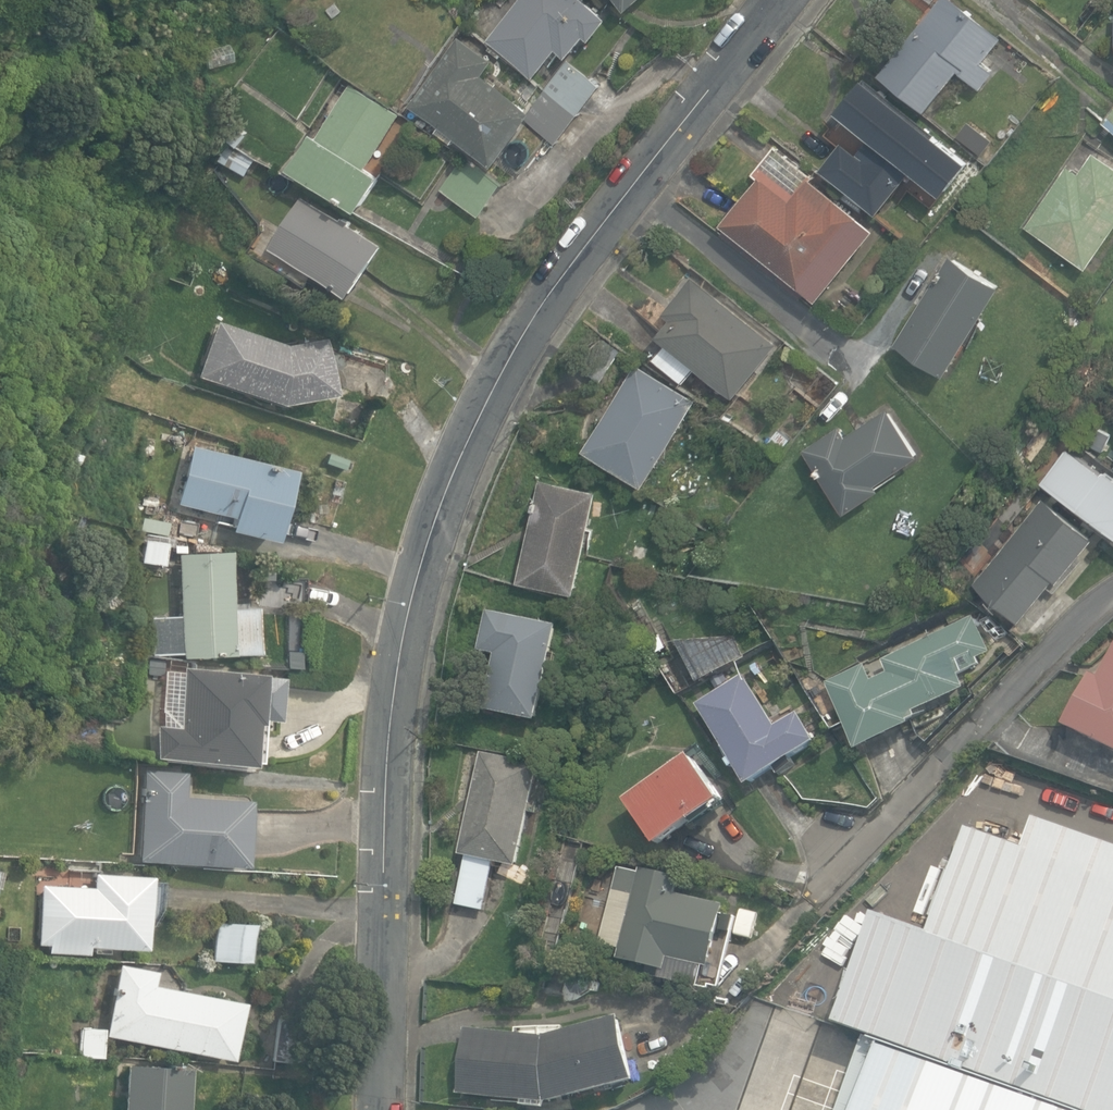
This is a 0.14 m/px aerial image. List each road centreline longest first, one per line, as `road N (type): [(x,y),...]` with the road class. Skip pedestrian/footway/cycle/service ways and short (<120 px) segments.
road 1 (unclassified): [(778,0),(544,302),(500,376),(433,531),(390,727),(381,1109)]

